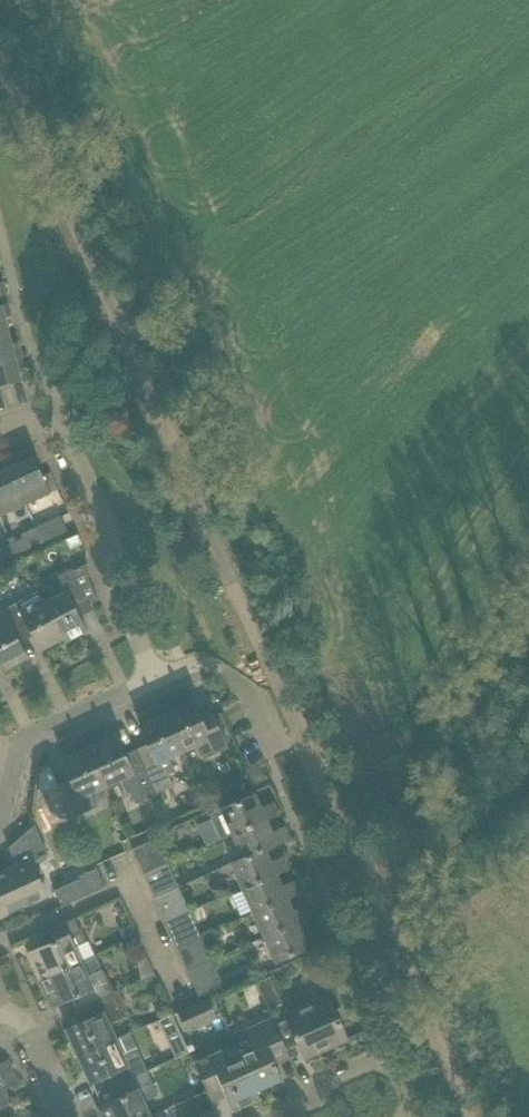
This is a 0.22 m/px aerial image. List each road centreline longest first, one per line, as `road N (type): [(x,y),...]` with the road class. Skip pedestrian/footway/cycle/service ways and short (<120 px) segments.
road 1 (residential): [(152,683),(65,425),(49,415),(0,428)]
road 2 (residential): [(362,878),(246,690),(199,663),(152,683)]
road 3 (residential): [(0,813),(20,741),(152,683)]
road 4 (residential): [(418,1116),(395,1058),(383,1054),(319,1083),(315,1097),(274,1116)]
road 5 (track): [(362,878),(528,759)]
road 6 (residential): [(67,1116),(0,989)]

